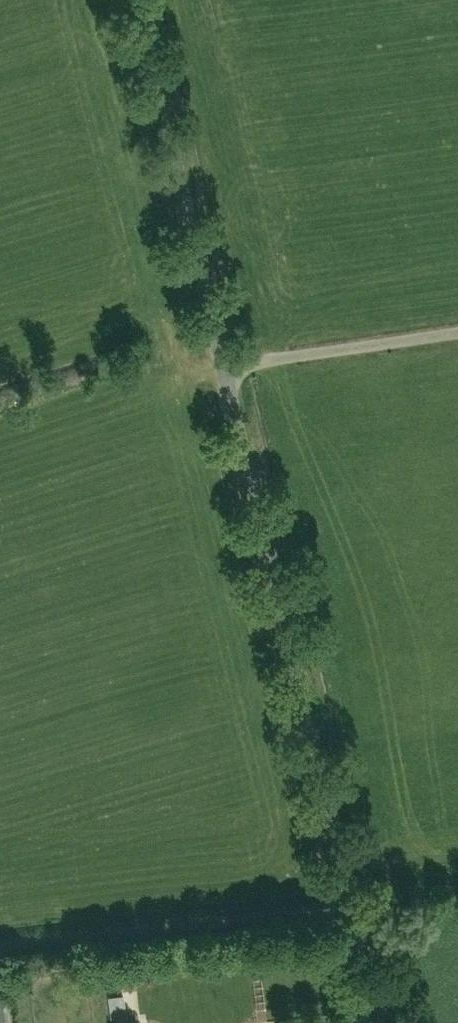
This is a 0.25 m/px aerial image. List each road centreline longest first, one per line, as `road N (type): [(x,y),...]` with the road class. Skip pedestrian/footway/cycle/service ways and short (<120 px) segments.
road 1 (unclassified): [(354,904),(219,370)]
road 2 (unclassified): [(219,370),(132,0)]
road 3 (unclassified): [(354,904),(0,944)]
road 4 (unclassified): [(219,370),(457,336)]
road 5 (unclassified): [(383,1022),(354,904)]

